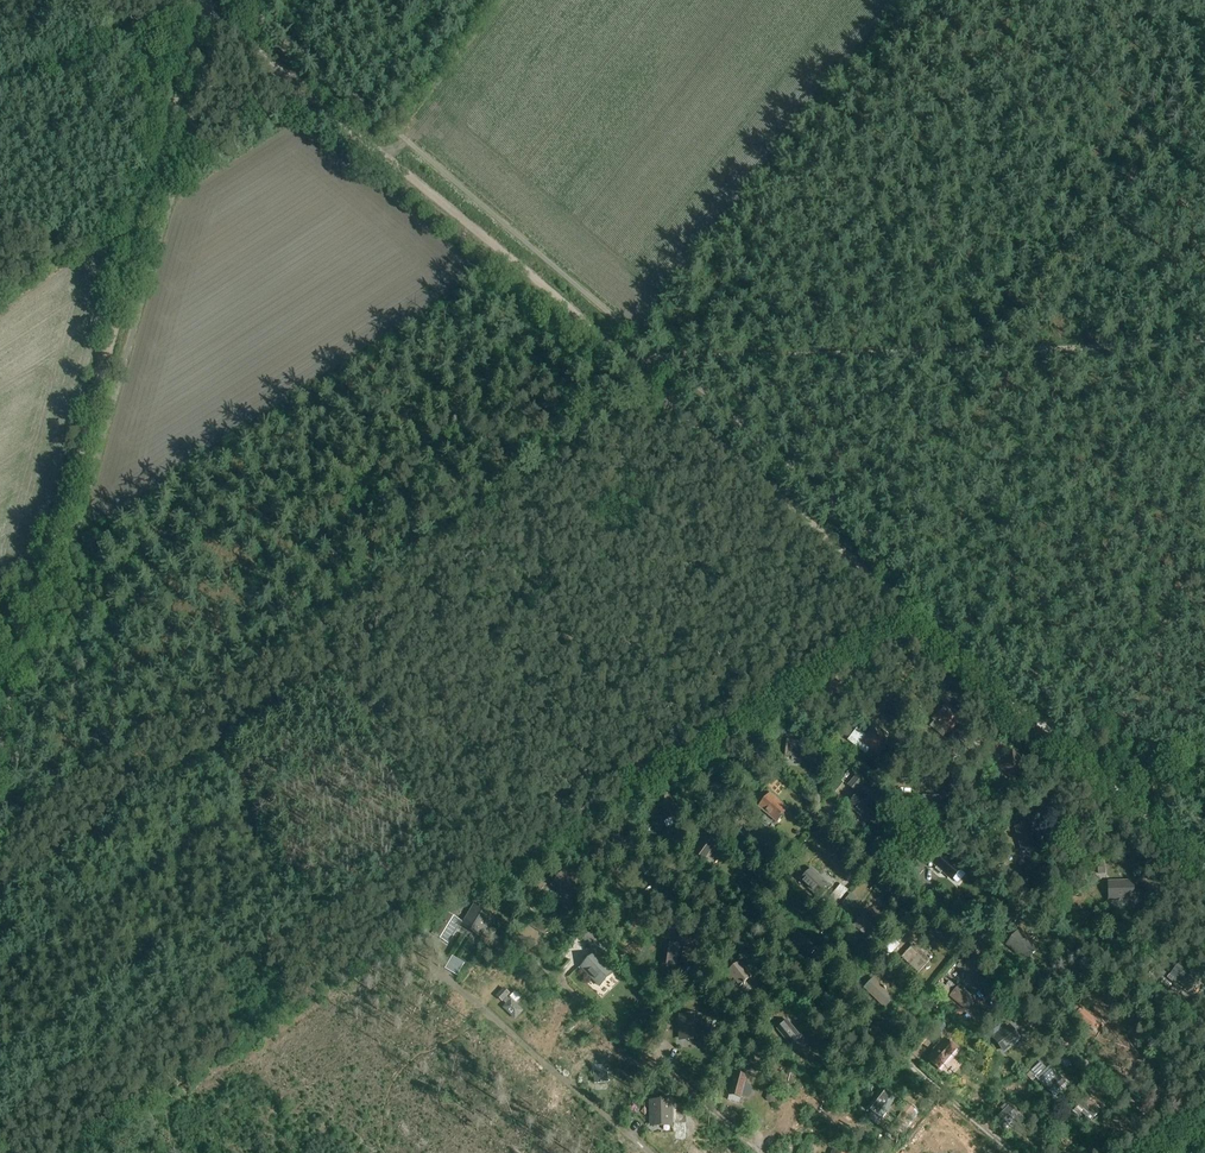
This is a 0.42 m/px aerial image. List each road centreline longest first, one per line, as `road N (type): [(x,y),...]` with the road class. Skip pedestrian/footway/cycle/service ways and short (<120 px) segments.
road 1 (track): [(204,8),(0,742)]
road 2 (track): [(1204,864),(634,369)]
road 3 (track): [(1204,342),(634,369)]
road 4 (track): [(634,369),(561,299),(222,23)]
road 5 (track): [(1198,1149),(1165,1116),(1142,1107),(1060,1039),(1030,995),(816,811)]
road 6 (track): [(1008,1152),(666,855)]
road 7 (track): [(760,1152),(529,955)]
road 8 (track): [(641,1152),(472,1011)]

